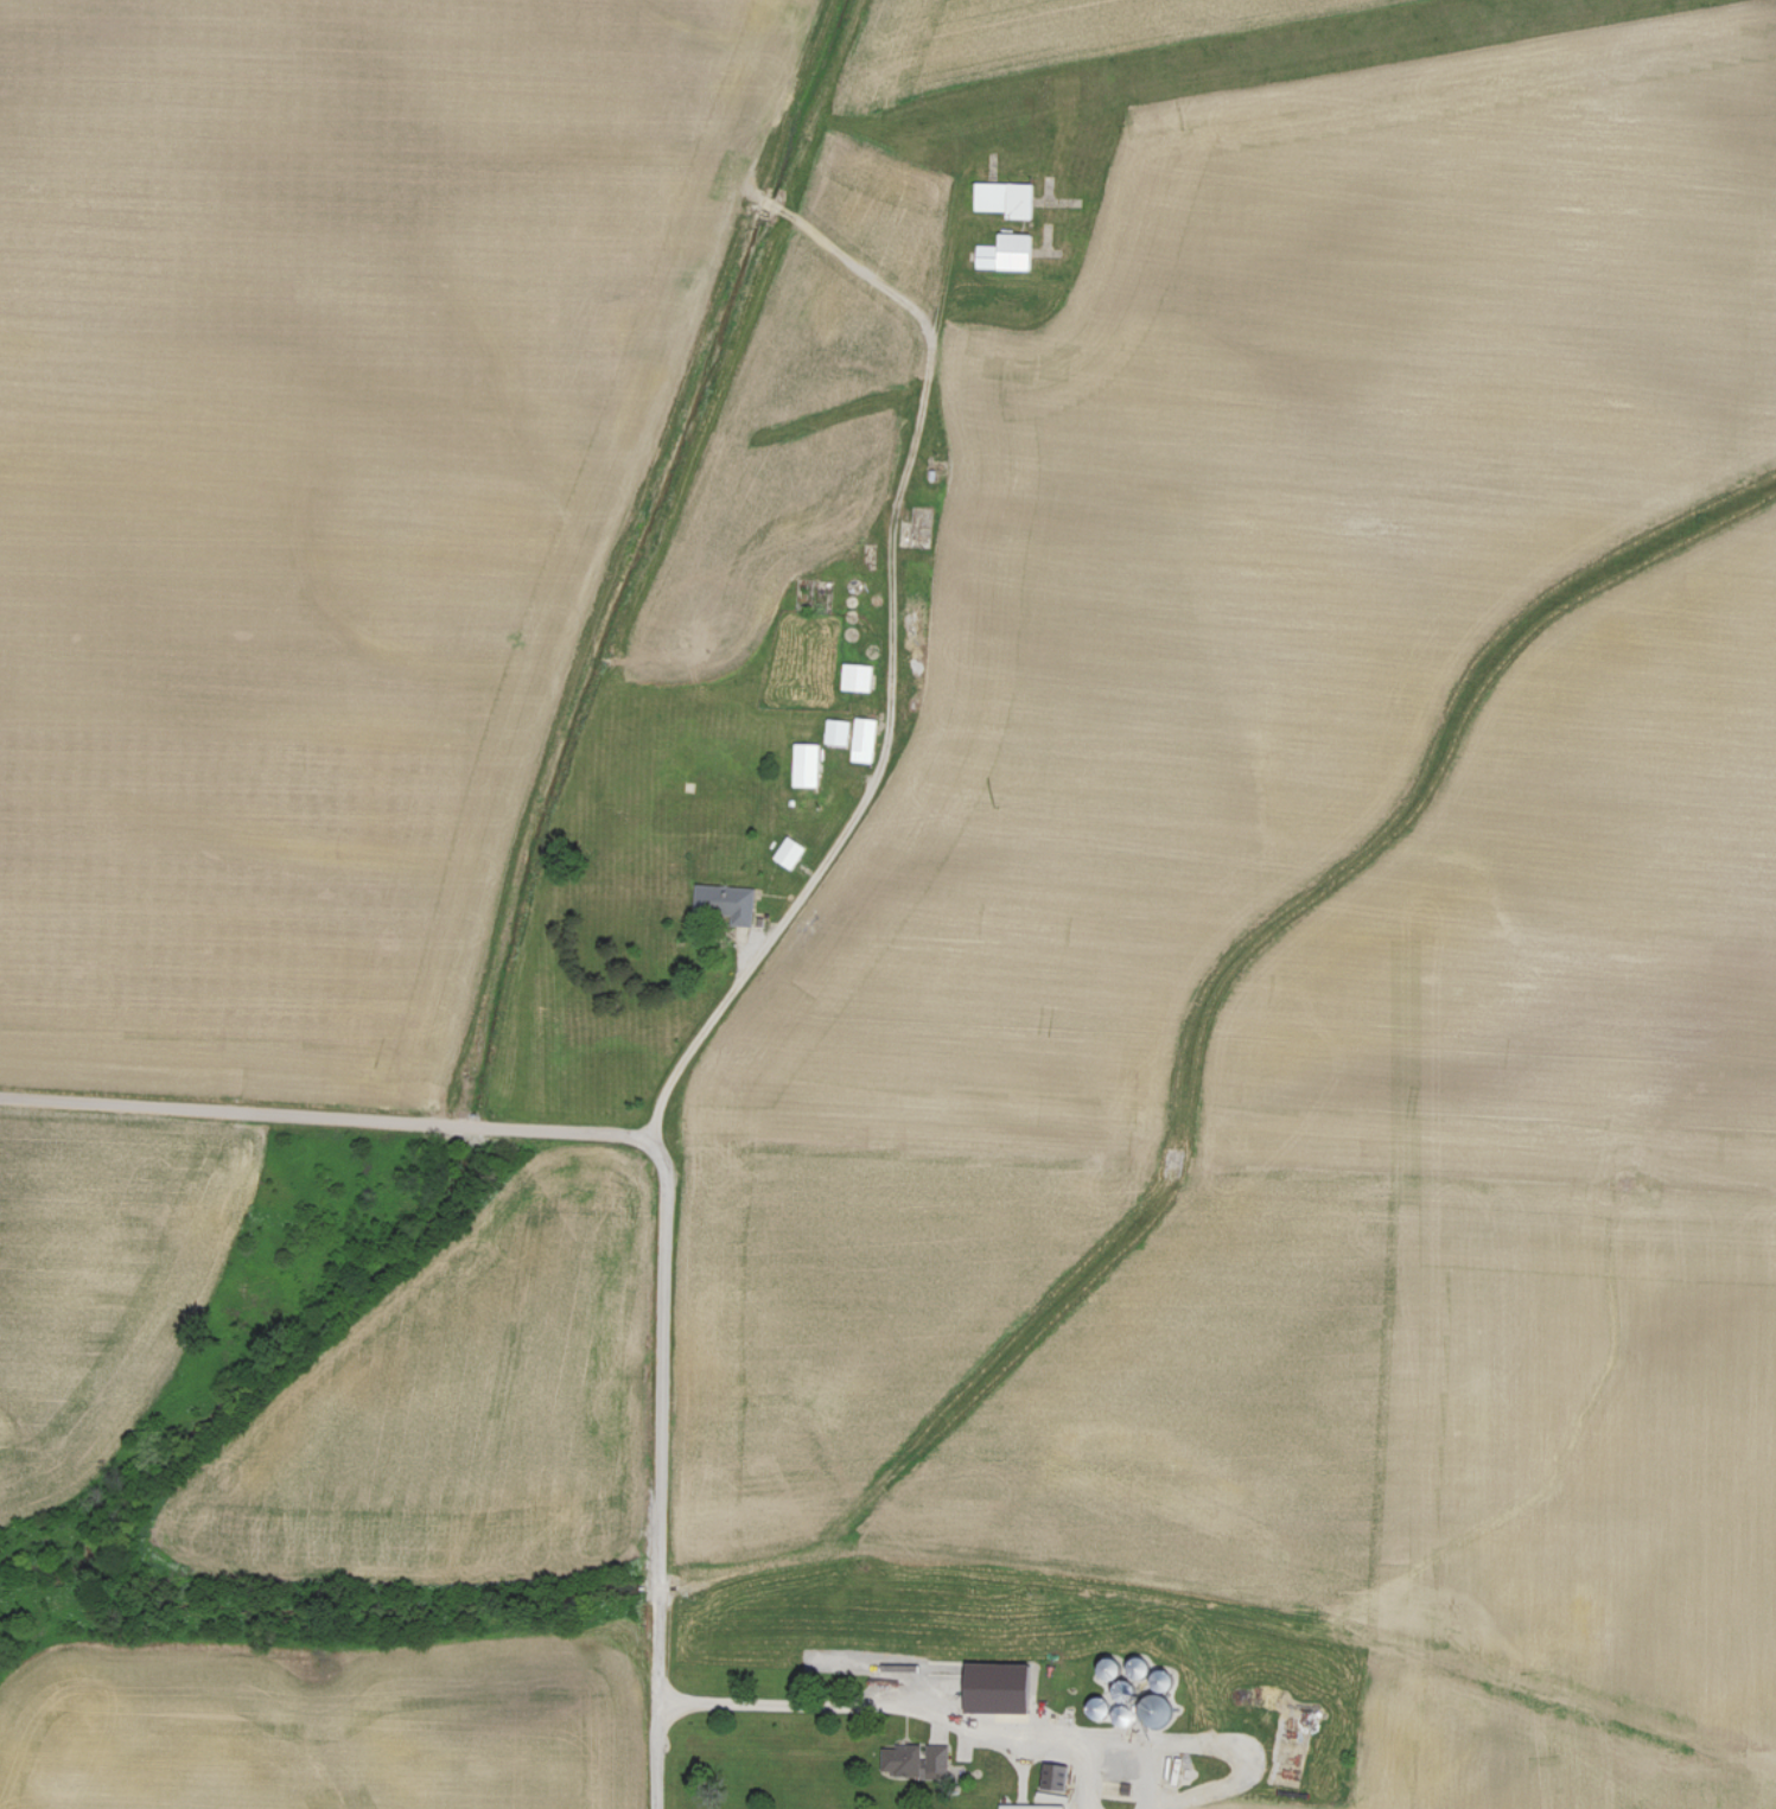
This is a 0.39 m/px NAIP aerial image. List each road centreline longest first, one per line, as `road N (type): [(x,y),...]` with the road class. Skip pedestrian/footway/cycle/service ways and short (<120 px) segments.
road 1 (residential): [(659,1808),(662,1191),(644,1139)]
road 2 (residential): [(644,1139),(571,1126),(0,1098)]

